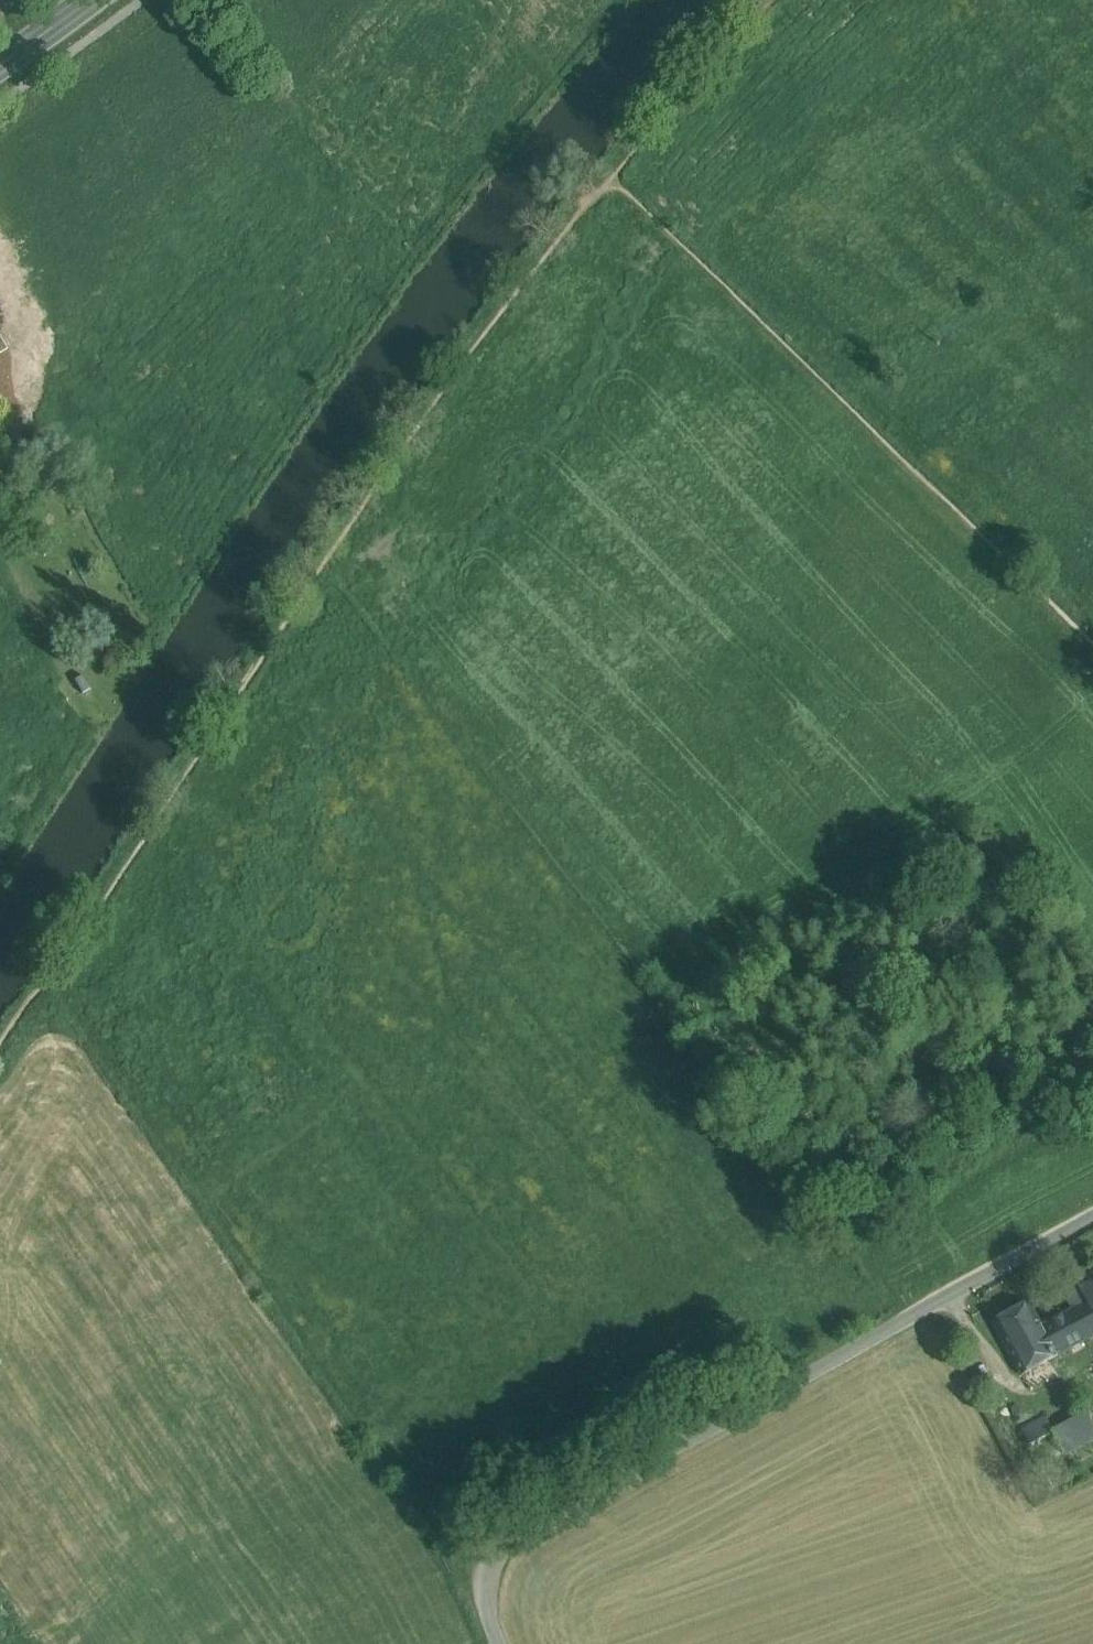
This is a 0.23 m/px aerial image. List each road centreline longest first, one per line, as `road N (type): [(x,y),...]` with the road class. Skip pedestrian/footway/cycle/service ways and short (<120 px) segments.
road 1 (unclassified): [(500,1643),(486,1575),(499,1547),(525,1527),(1092,1221)]
road 2 (track): [(618,183),(1092,641)]

